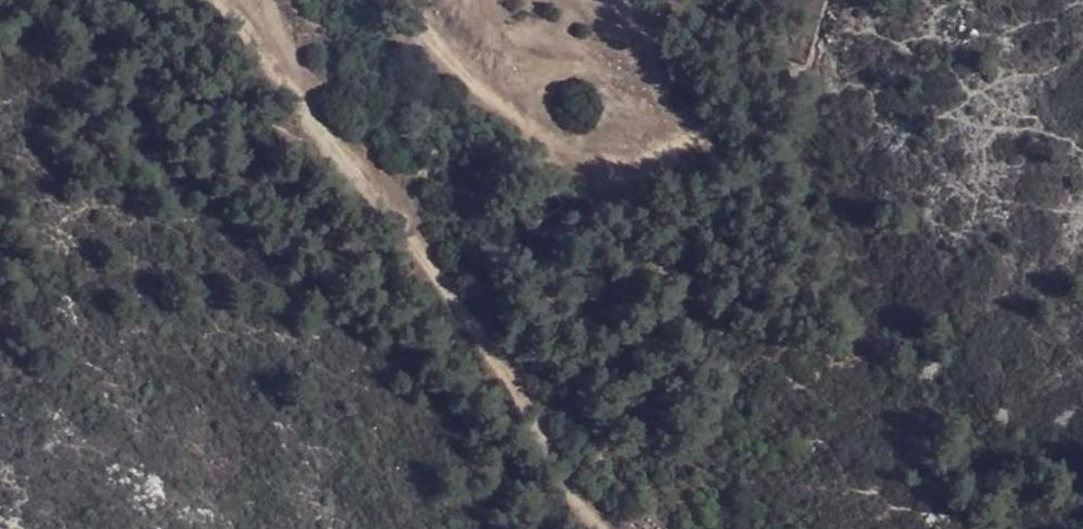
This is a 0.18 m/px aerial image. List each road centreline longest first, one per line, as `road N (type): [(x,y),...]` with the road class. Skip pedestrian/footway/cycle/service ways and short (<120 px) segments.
road 1 (track): [(217,0),(435,273),(599,528)]
road 2 (track): [(397,0),(481,95),(668,264)]

